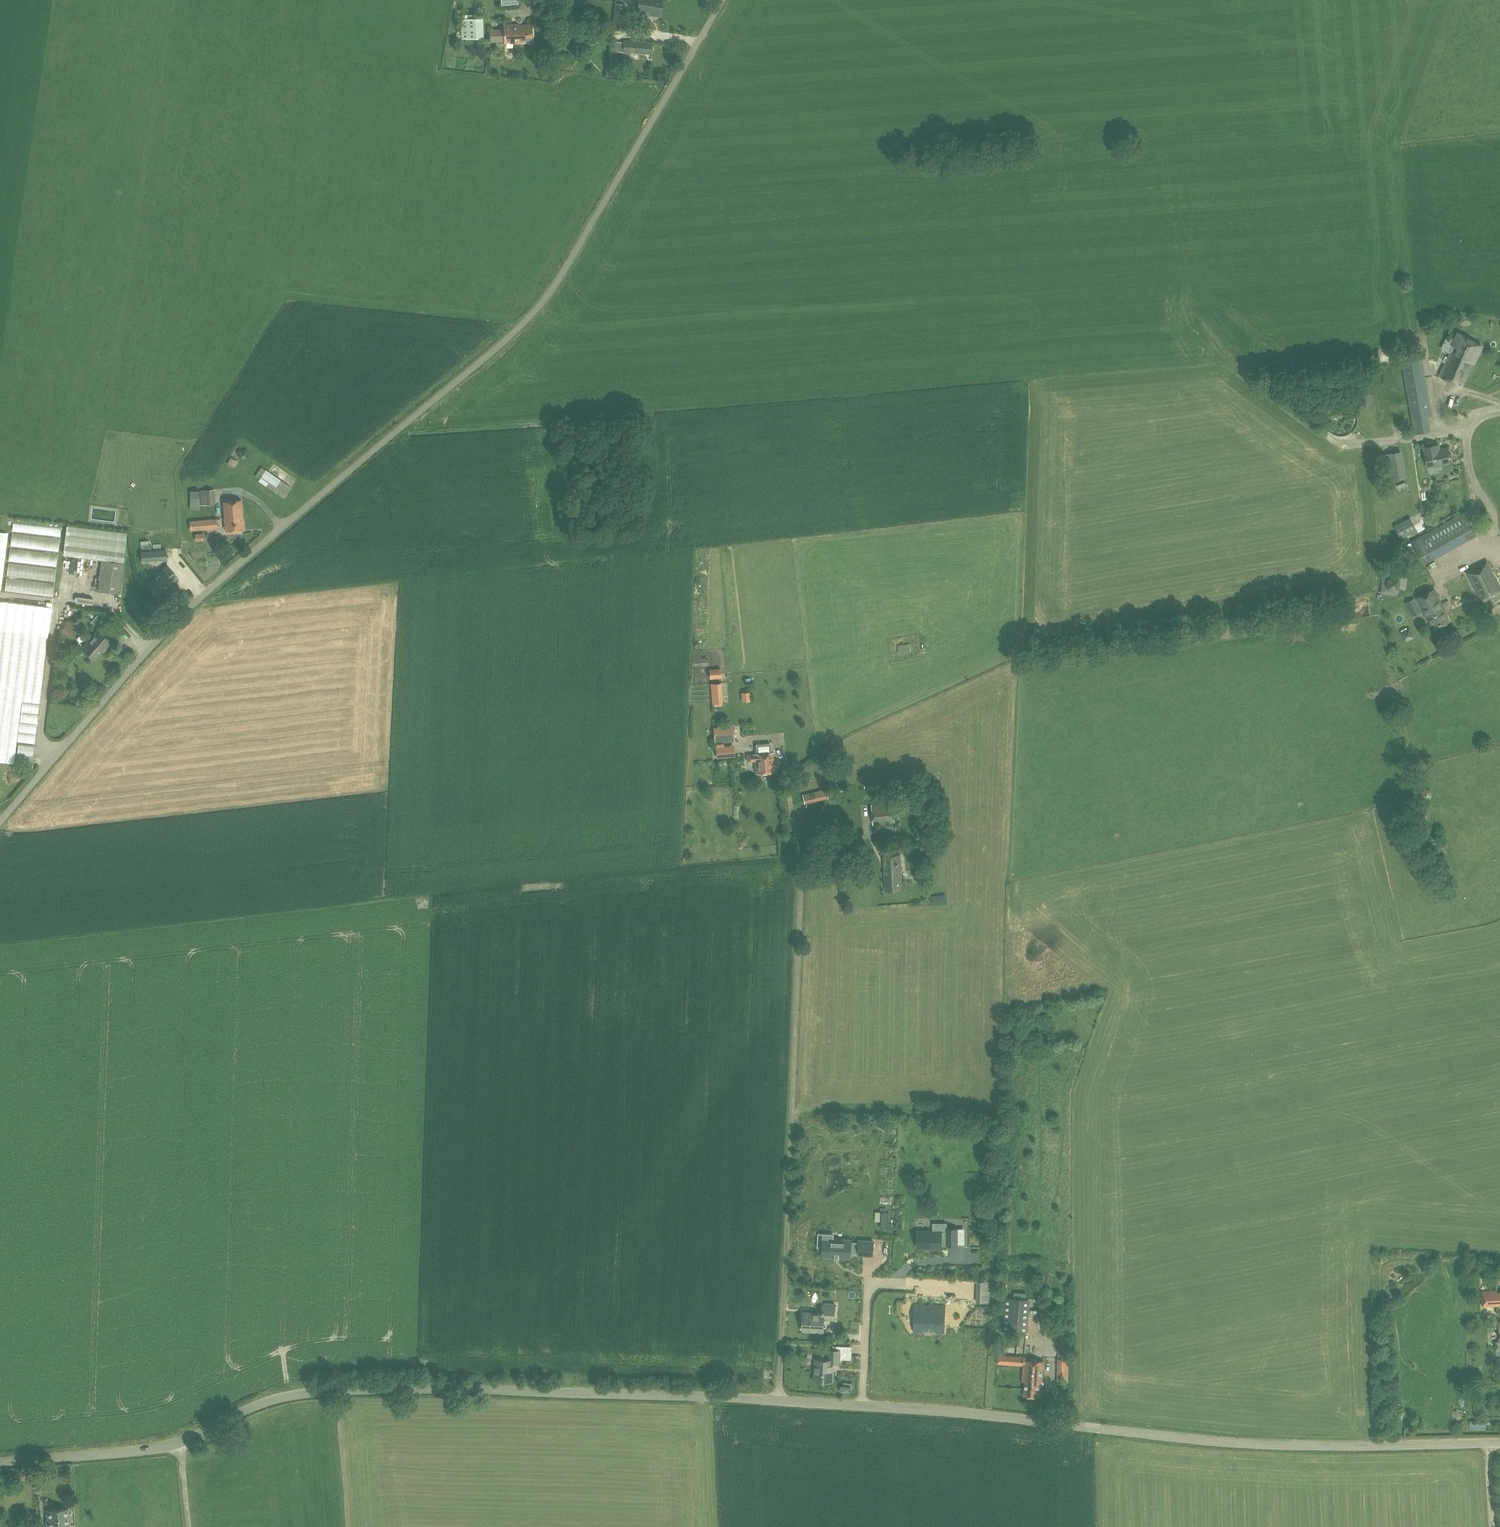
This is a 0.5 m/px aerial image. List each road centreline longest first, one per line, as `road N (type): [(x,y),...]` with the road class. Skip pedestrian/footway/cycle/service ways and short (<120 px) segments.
road 1 (tertiary): [(0,1463),(171,1446),(246,1408),(299,1394),(444,1388),(896,1408),(1235,1443),(1499,1442)]
road 2 (unclassified): [(0,823),(139,657),(221,576),(499,346),(541,301),(721,0)]

